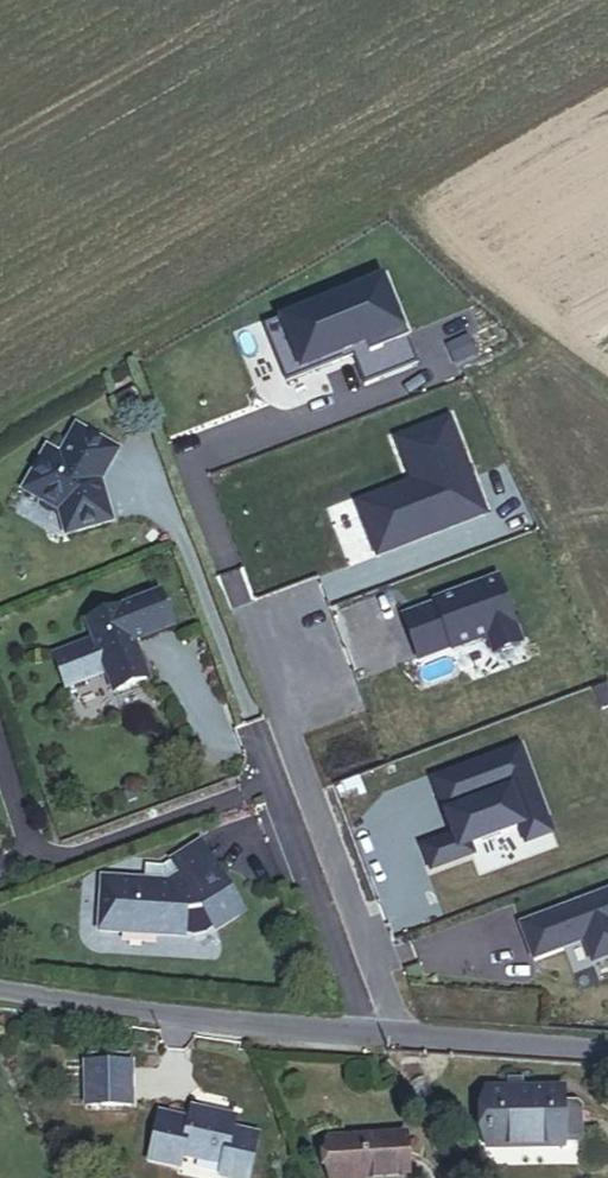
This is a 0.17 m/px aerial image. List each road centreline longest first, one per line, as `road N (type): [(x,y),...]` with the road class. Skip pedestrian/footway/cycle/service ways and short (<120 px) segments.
road 1 (residential): [(607,1051),(246,1032),(0,992)]

